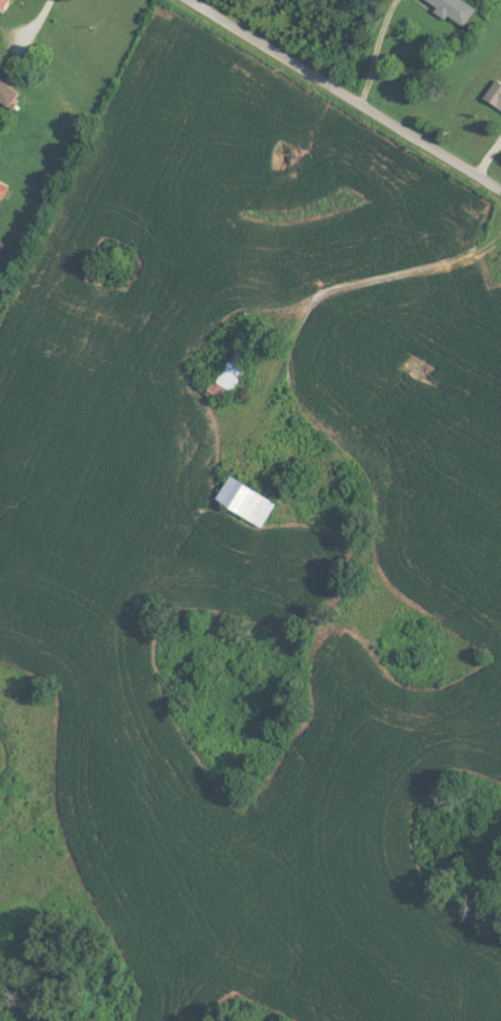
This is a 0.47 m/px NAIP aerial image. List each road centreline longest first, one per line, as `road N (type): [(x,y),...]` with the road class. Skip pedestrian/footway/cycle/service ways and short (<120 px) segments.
road 1 (residential): [(500,190),(189,0)]

